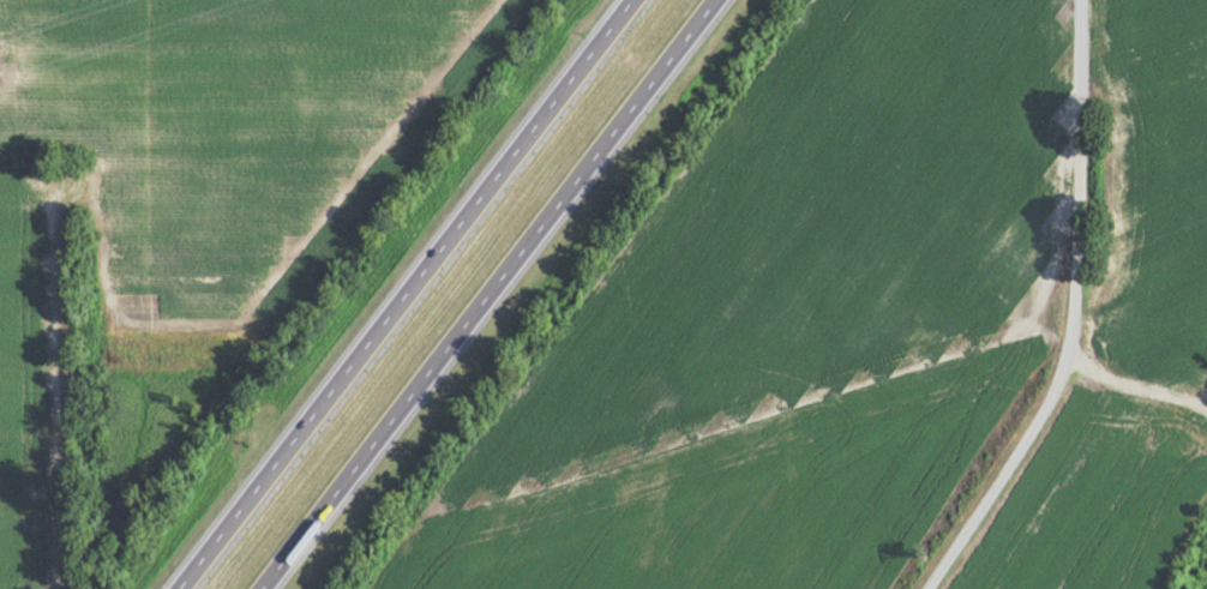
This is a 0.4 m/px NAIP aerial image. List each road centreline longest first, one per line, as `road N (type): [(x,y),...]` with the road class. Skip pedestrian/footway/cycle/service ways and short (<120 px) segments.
road 1 (motorway): [(630,0),(176,588)]
road 2 (motorway): [(262,588),(715,0)]
road 3 (residential): [(927,588),(1053,396),(1073,353),(1080,0)]

